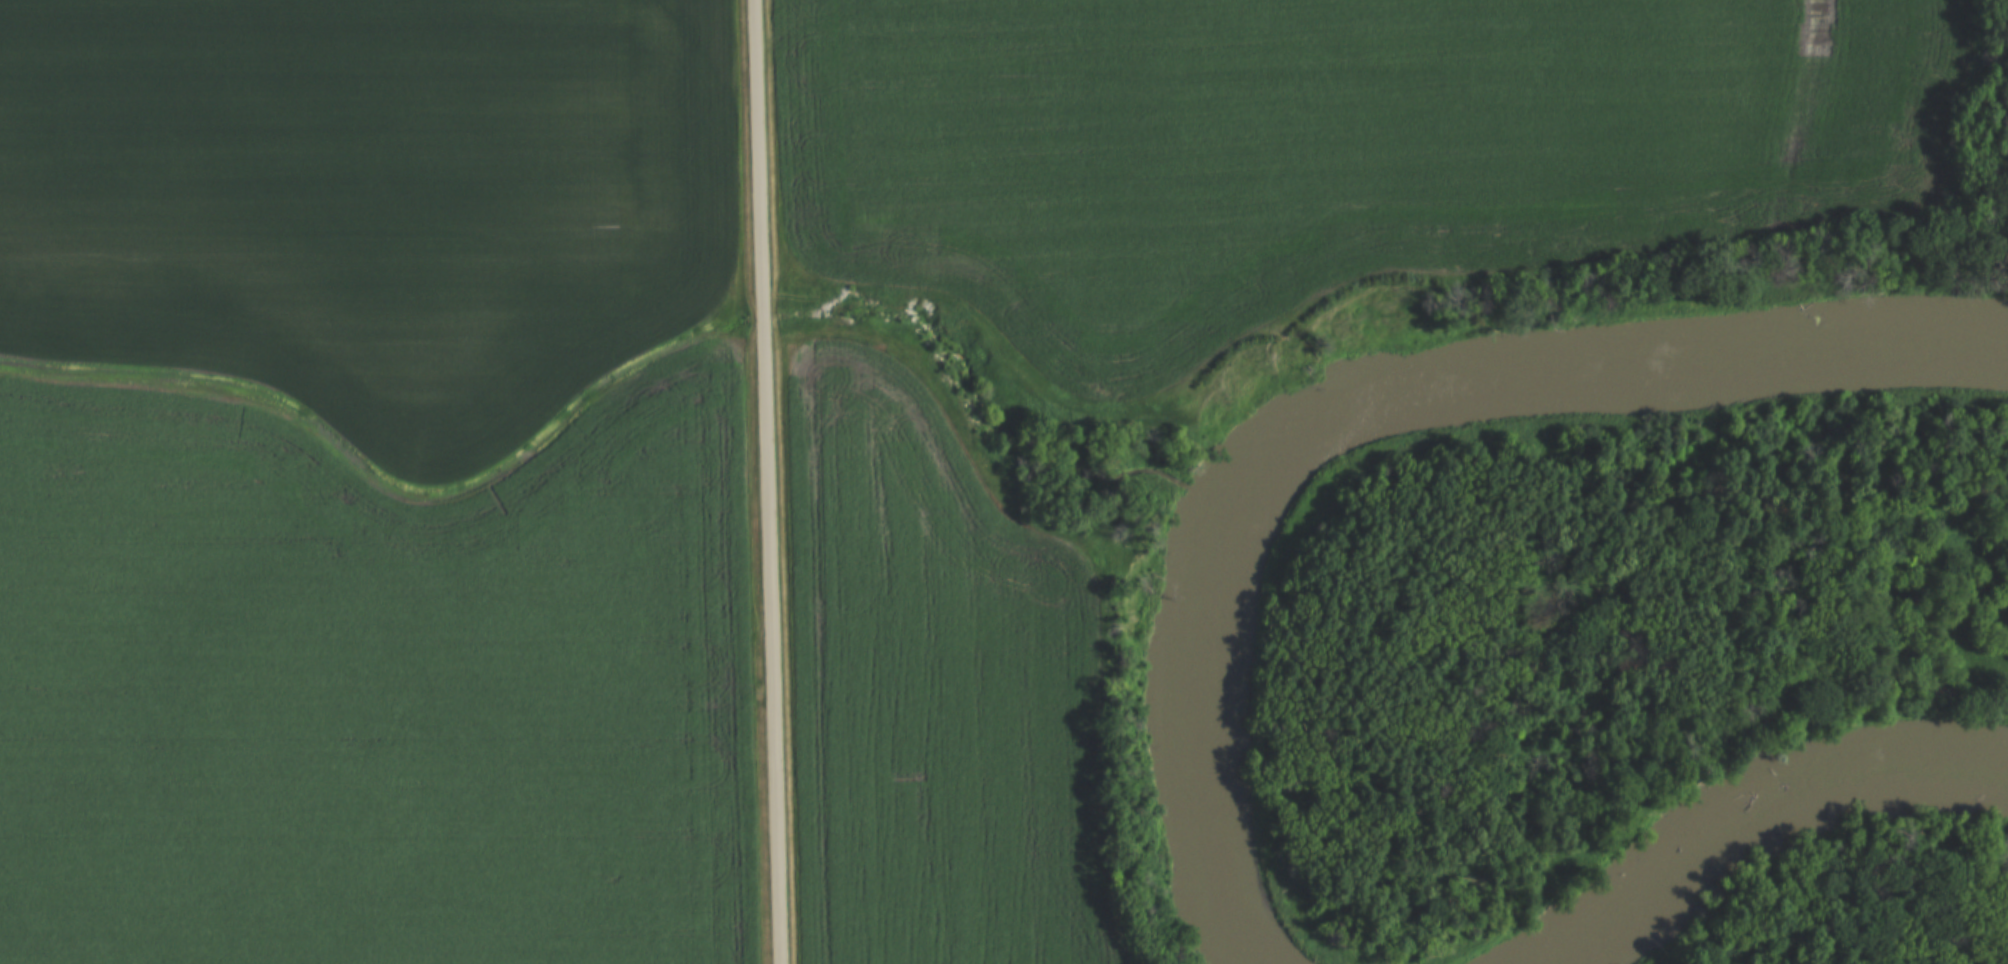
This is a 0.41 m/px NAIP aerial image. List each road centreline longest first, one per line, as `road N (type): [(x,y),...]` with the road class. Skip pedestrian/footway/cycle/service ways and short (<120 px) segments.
road 1 (residential): [(781,963),(755,0)]

